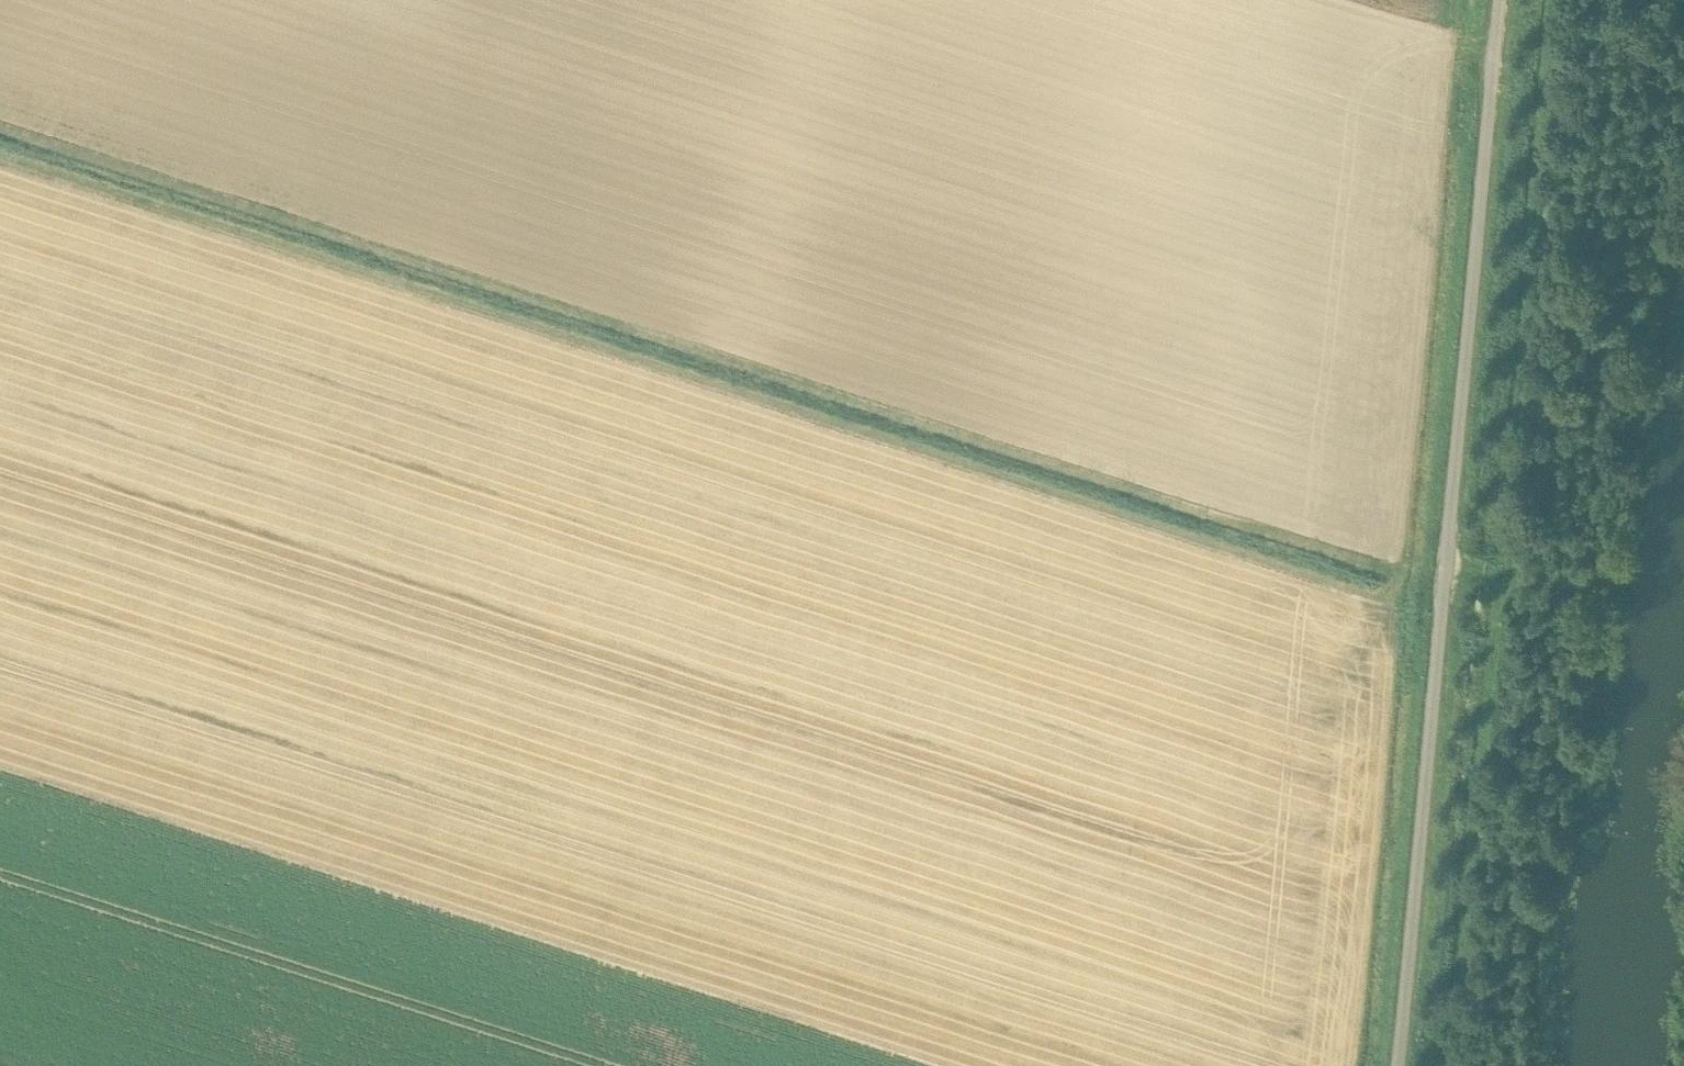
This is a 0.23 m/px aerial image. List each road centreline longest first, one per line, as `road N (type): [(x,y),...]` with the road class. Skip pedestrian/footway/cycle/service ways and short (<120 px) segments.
road 1 (tertiary): [(1405,1065),(1501,0)]

